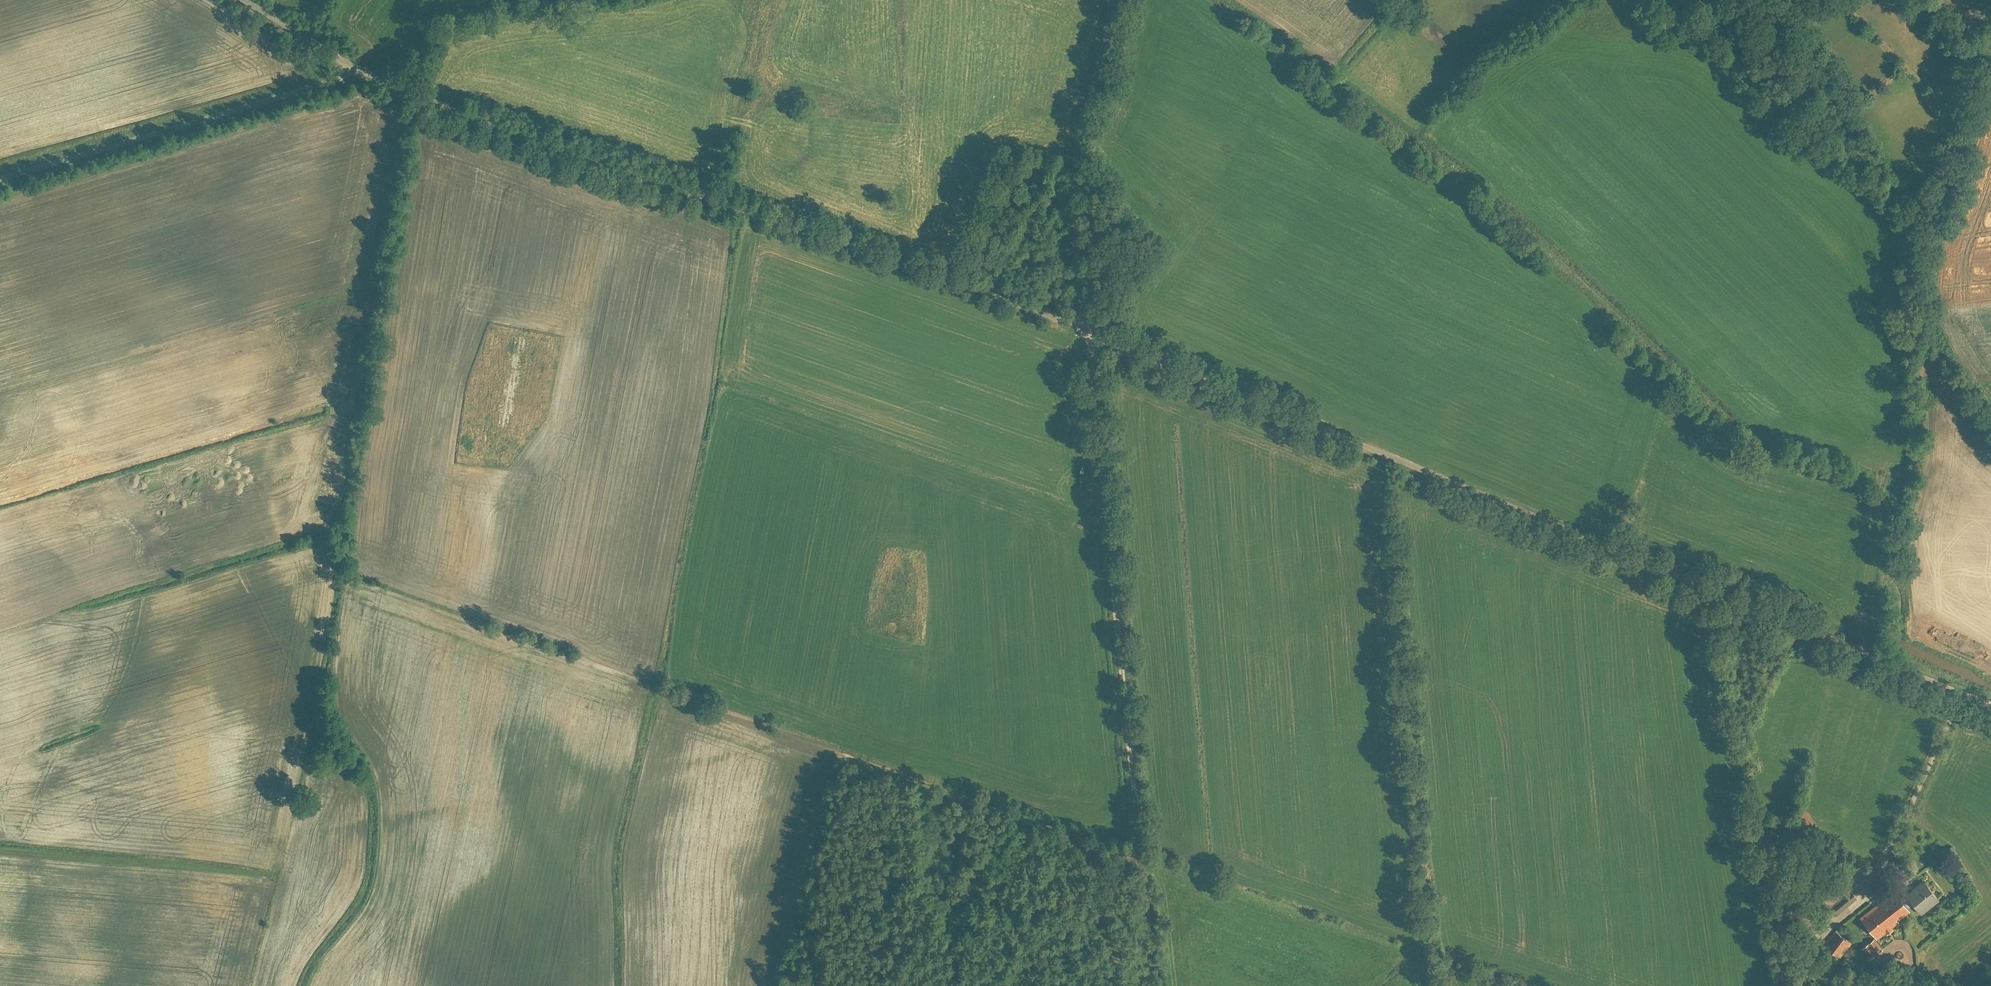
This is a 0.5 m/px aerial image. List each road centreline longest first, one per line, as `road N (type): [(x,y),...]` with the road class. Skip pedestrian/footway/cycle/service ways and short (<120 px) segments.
road 1 (residential): [(1086,330),(1963,696)]
road 2 (residential): [(357,73),(1086,330)]
road 3 (track): [(1086,330),(1156,985)]
road 4 (residential): [(357,73),(0,179)]
road 5 (residential): [(1118,0),(1076,150),(1086,330)]
road 6 (residential): [(1963,696),(1872,888)]
road 7 (residential): [(238,0),(357,73)]

